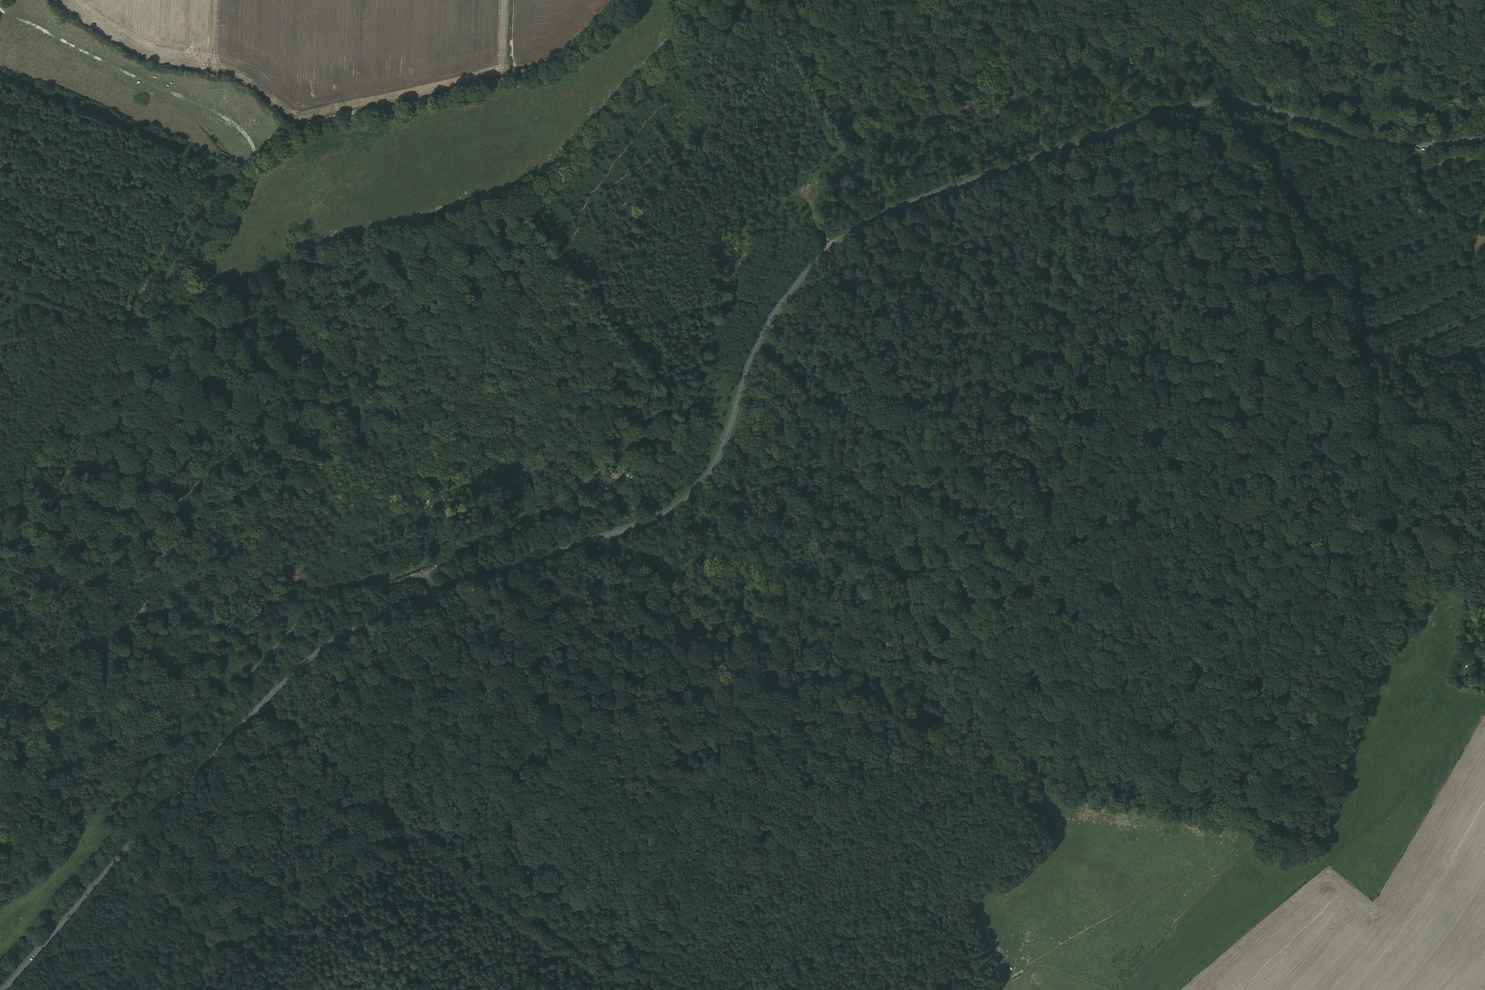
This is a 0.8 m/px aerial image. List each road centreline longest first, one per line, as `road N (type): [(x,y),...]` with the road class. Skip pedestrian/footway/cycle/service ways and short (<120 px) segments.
road 1 (tertiary): [(1484,140),(1370,137),(1248,105),(1191,105),(884,216),(838,247),(771,336),(732,442),(693,499),(401,606),(325,647),(101,877),(4,989)]
road 2 (track): [(0,495),(198,267),(264,157)]
road 3 (track): [(1417,142),(1421,177),(1437,206),(1484,226)]

